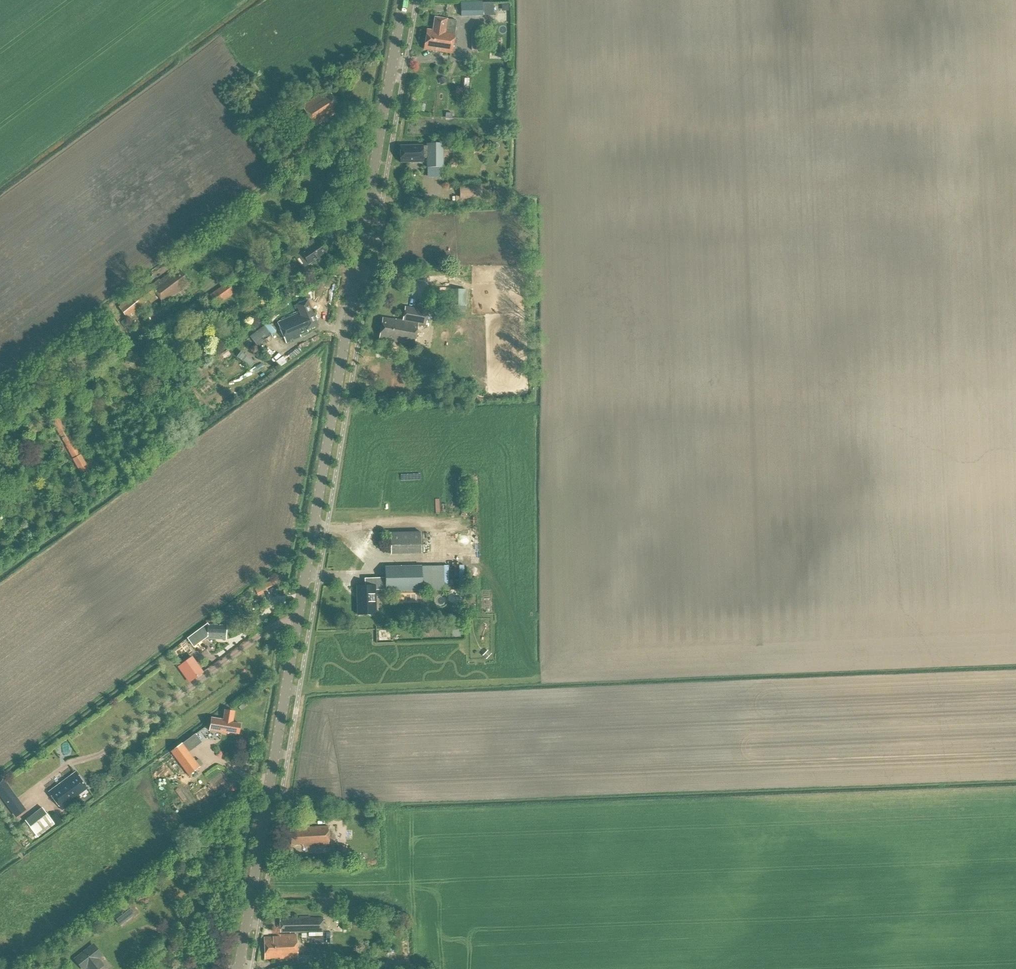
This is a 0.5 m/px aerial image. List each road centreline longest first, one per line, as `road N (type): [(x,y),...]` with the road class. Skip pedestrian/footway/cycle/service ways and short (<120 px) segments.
road 1 (secondary): [(238,968),(403,0)]

